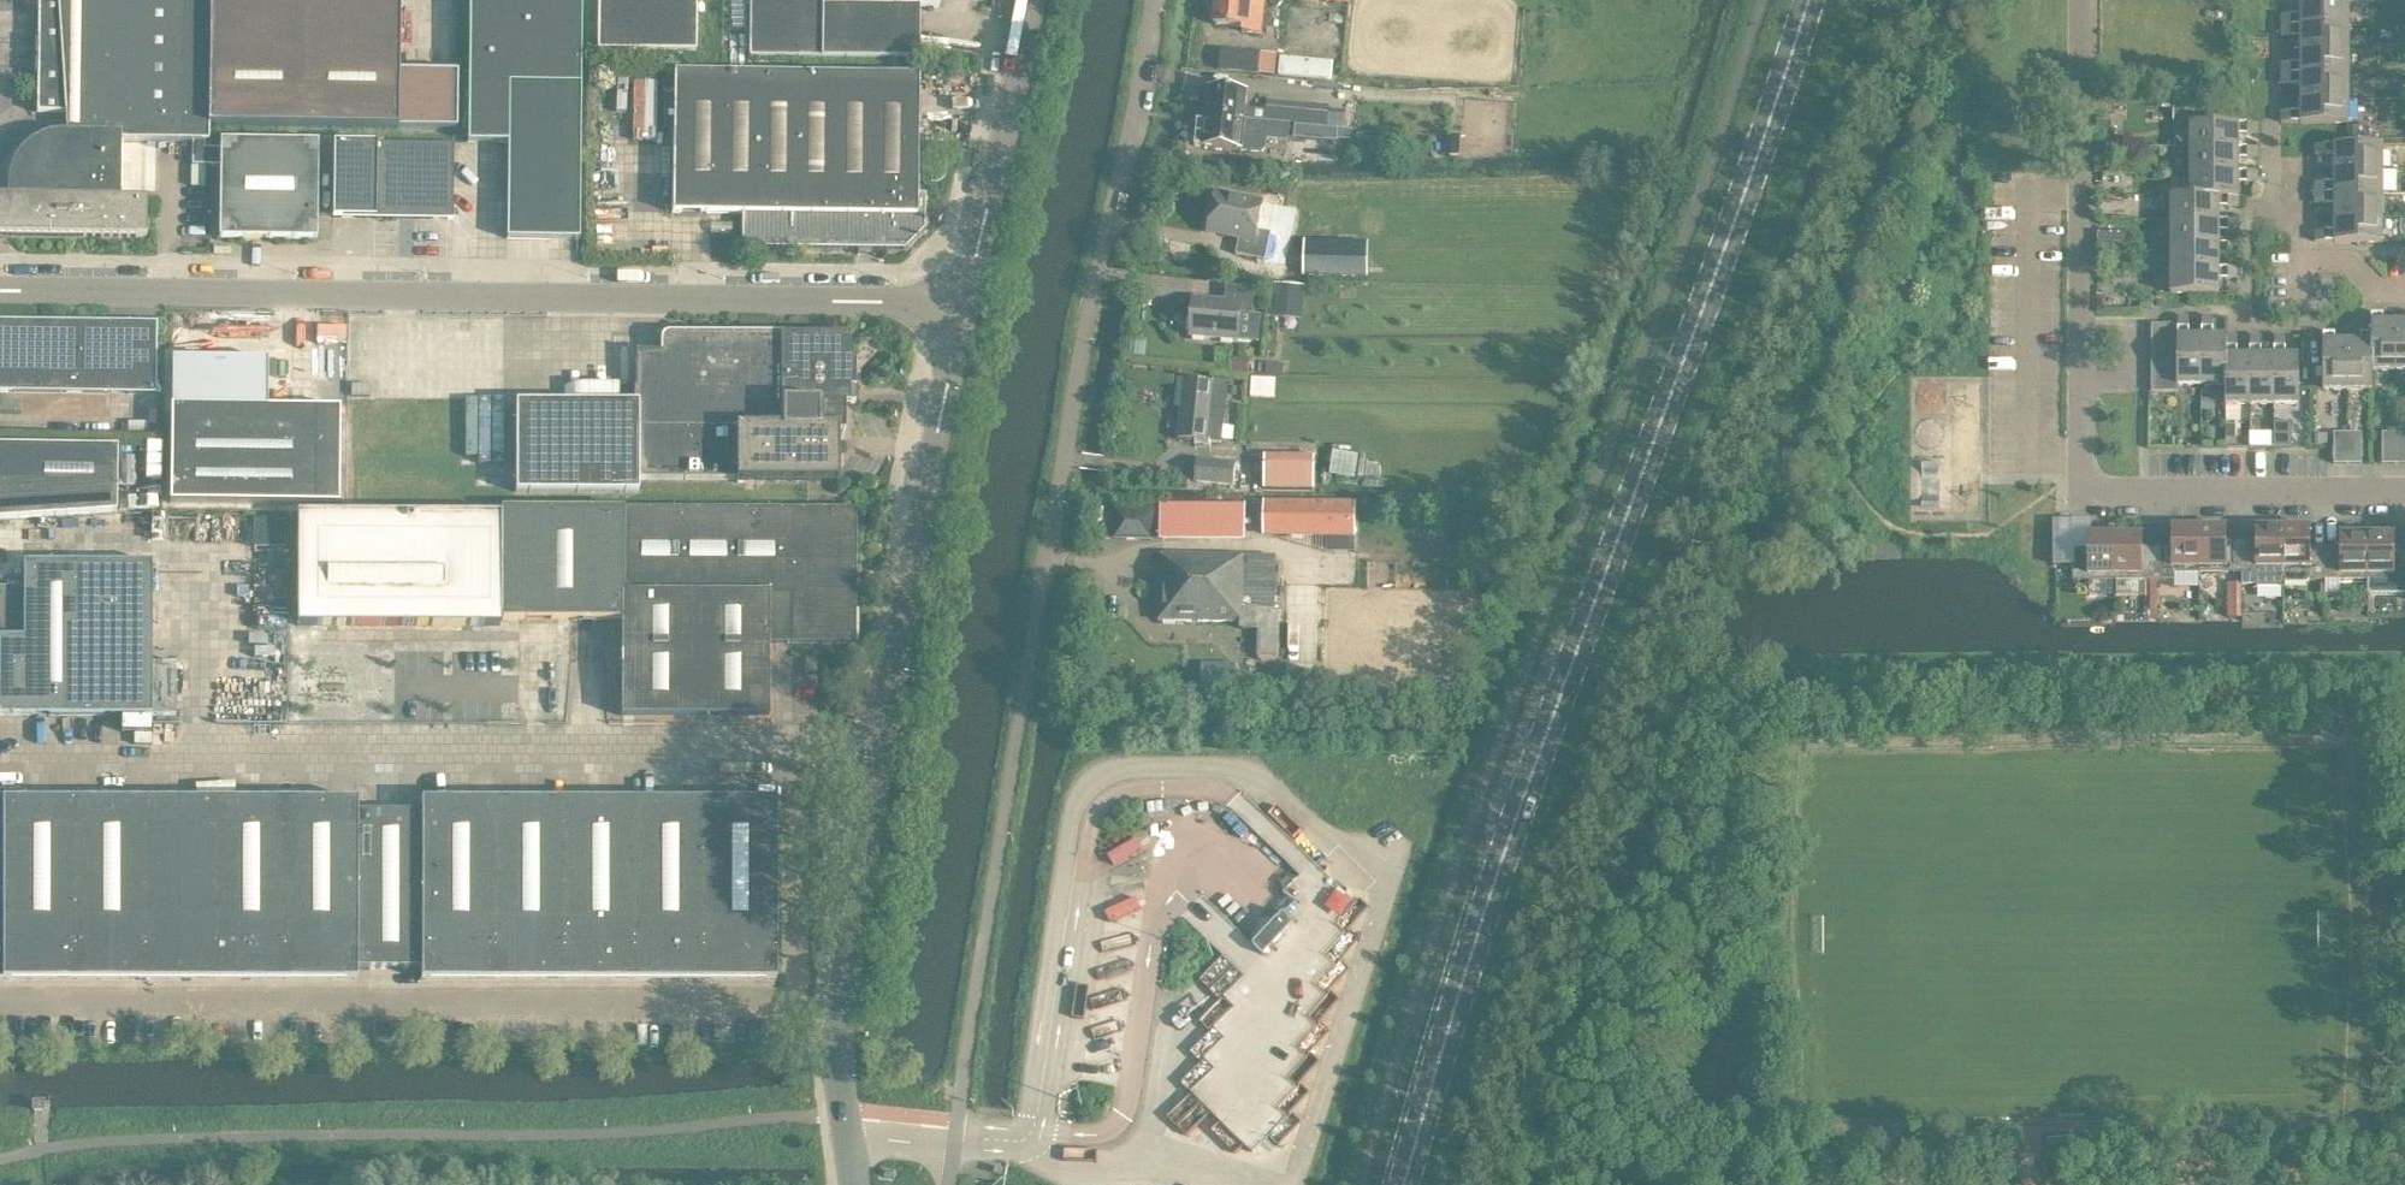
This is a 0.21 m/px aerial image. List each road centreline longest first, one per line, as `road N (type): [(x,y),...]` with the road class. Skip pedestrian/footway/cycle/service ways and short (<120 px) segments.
road 1 (primary): [(1403,1184),(1512,829),(1808,0)]
road 2 (unclassified): [(955,1141),(1069,427),(1149,0)]
road 3 (unclassified): [(967,299),(0,291)]
road 4 (unclassified): [(847,1133),(836,1053),(849,945),(967,299)]
road 5 (unclassified): [(2081,473),(2082,0)]
road 6 (residential): [(2404,489),(2091,489),(2081,473)]
road 7 (unclassified): [(967,299),(1029,0)]
road 8 (residential): [(2404,292),(2383,291),(2342,258),(2304,258),(2304,313)]

